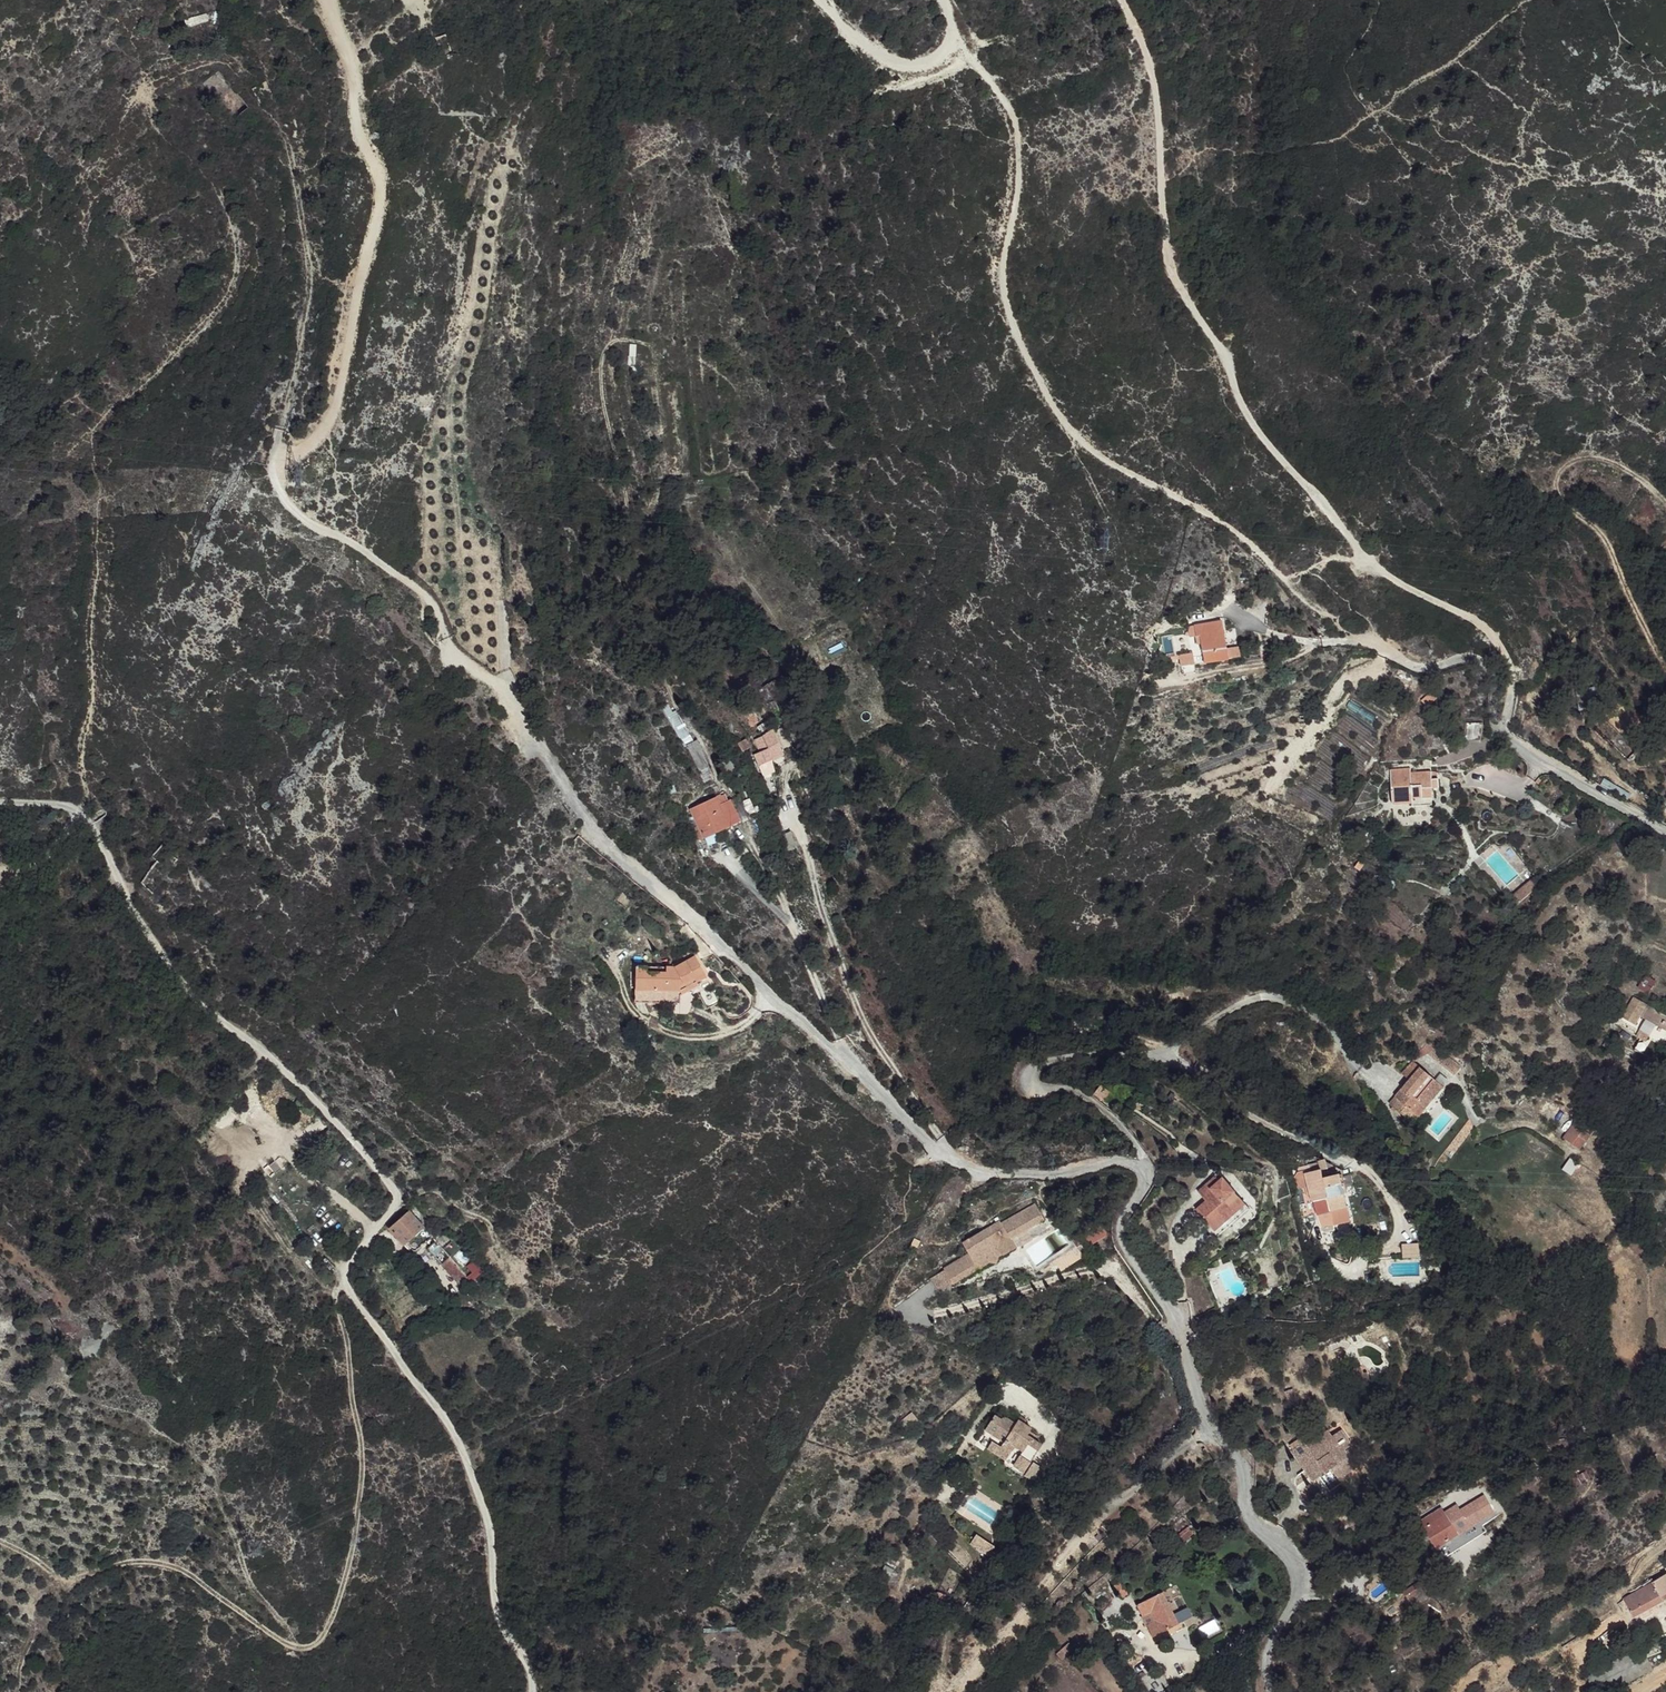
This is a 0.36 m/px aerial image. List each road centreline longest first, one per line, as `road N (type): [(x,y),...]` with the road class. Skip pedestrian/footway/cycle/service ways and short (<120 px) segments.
road 1 (track): [(543,1691),(506,1604),(498,1513),(474,1443),(355,1273),(360,1249),(398,1202),(397,1183),(272,1049),(187,986),(87,812),(98,702),(101,430),(116,404),(209,317),(238,264),(220,192),(153,120),(150,102),(155,86),(186,67),(221,60),(235,65),(290,143),(311,269),(275,474)]
road 2 (residential): [(532,744),(567,801),(609,848),(929,1142),(967,1168),(1077,1171),(1129,1159),(1145,1169),(1148,1182),(1125,1220),(1130,1241),(1179,1324),(1204,1432),(1240,1464),(1245,1522),(1294,1559),(1299,1582),(1267,1666),(1267,1691)]
road 3 (track): [(1513,740),(1500,636),(1373,558),(1338,503),(1251,410),(1231,348),(1189,300),(1156,80),(1124,0)]
road 4 (track): [(1334,641),(1283,561),(1092,457),(1054,421),(999,302),(1019,193),(1015,119),(991,79),(955,50)]
road 5 (track): [(442,639),(426,598),(303,518),(276,484),(286,456),(308,445),(334,411),(381,194),(357,134),(349,65),(328,0)]
road 6 (track): [(355,1273),(348,1294),(361,1335),(373,1466),(347,1582),(312,1646),(295,1648),(180,1565),(118,1560),(64,1571),(0,1536)]
road 7 (residential): [(1334,641),(1454,688),(1513,740),(1665,832)]
road 8 (track): [(821,0),(882,57),(907,68),(941,62),(955,50),(945,0)]
road 9 (residential): [(532,744),(492,679),(446,654),(442,639)]

